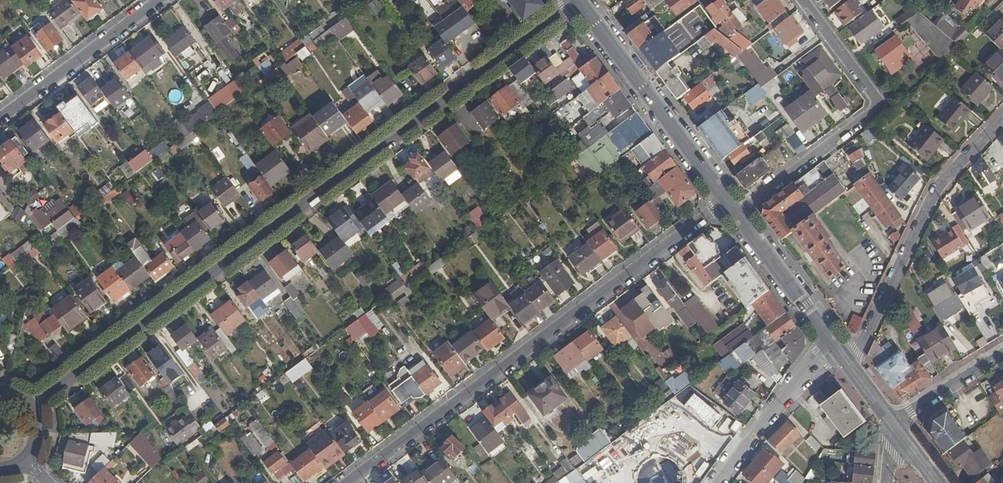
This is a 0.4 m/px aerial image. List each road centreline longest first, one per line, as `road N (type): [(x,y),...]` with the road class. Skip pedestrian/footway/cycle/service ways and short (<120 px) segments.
road 1 (residential): [(30,407),(576,2)]
road 2 (residential): [(345,482),(722,199)]
road 3 (residential): [(796,0),(877,111),(735,215)]
road 4 (unclassified): [(1002,117),(938,186),(848,363)]
road 5 (tertiary): [(576,2),(722,199)]
road 6 (residential): [(160,0),(0,118)]
road 7 (residential): [(717,482),(835,346)]
road 8 (tertiary): [(735,215),(835,346)]
road 9 (unclassified): [(893,423),(1002,354)]

